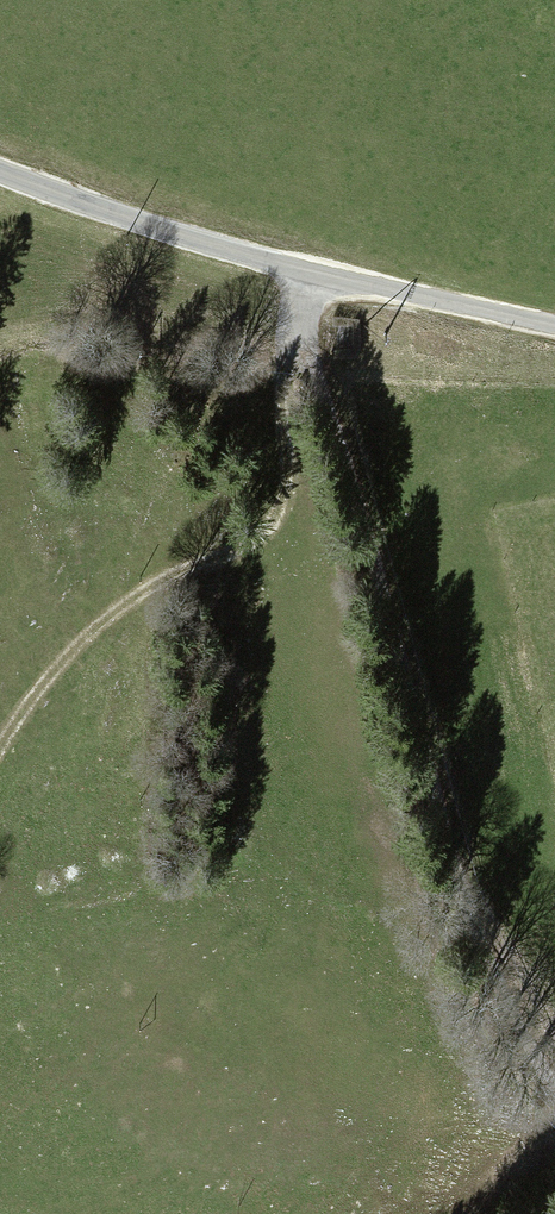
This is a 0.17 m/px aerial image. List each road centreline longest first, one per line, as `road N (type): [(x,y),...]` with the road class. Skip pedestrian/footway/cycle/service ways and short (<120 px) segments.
road 1 (track): [(298,349),(354,498),(448,874),(554,1088)]
road 2 (track): [(0,764),(84,653),(143,602),(260,552),(278,530),(311,271)]
road 3 (unclassified): [(554,331),(311,271),(106,211),(0,167)]

